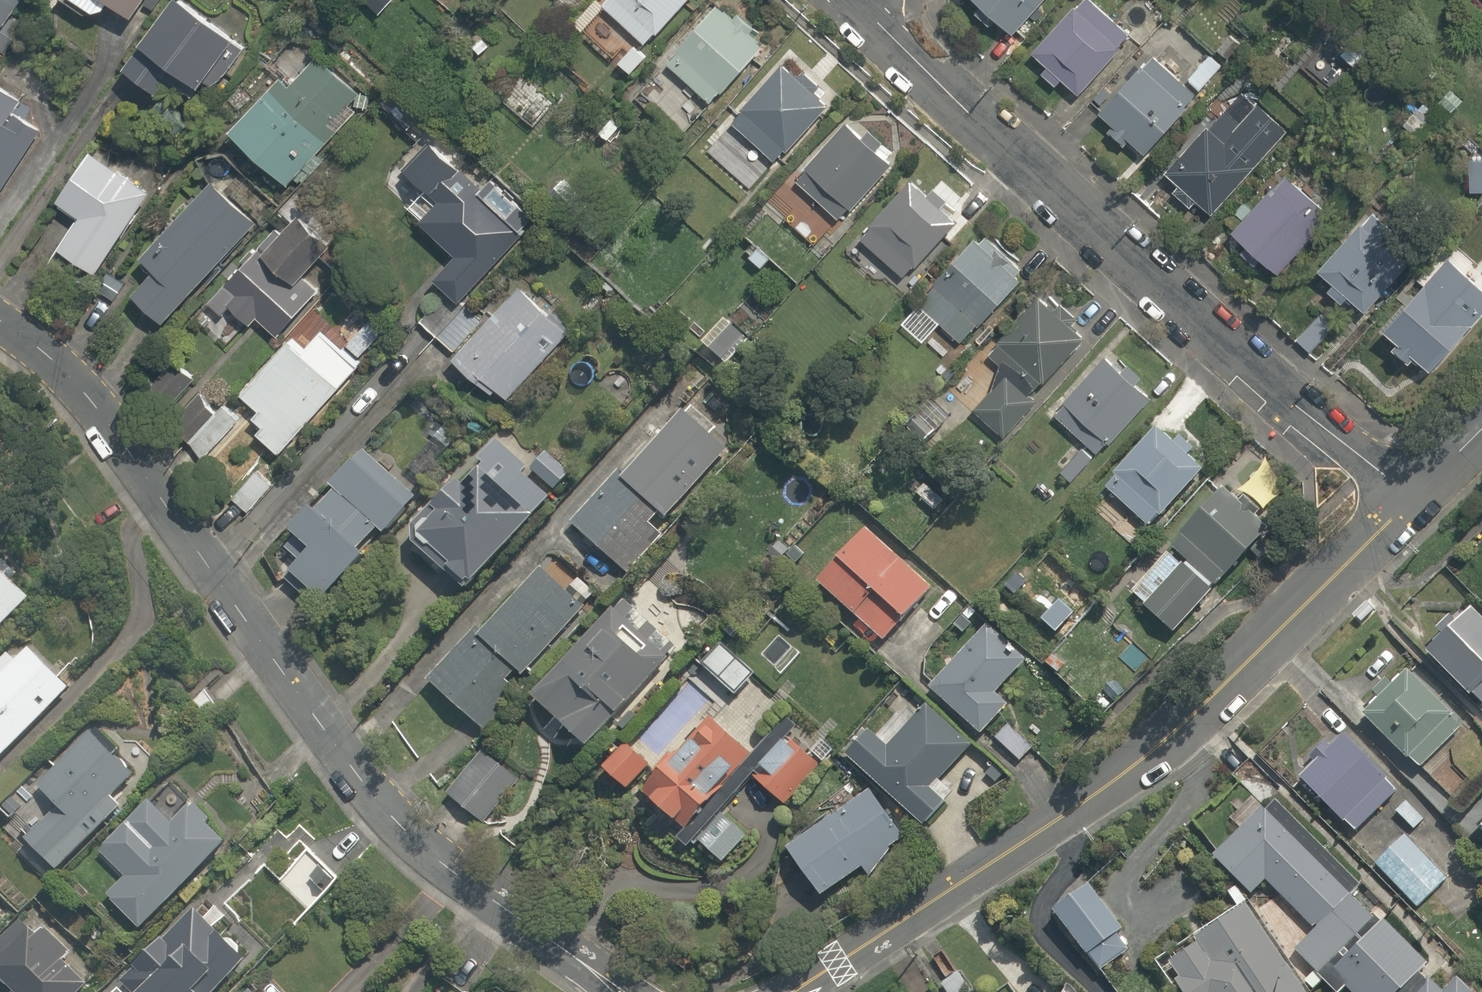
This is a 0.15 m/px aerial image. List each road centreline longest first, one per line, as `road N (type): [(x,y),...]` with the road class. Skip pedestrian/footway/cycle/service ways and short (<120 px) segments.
road 1 (residential): [(618,991),(432,857),(384,811),(114,430),(40,351),(0,322)]
road 2 (residential): [(1406,509),(1157,747),(794,991)]
road 3 (residential): [(1406,509),(872,8)]

